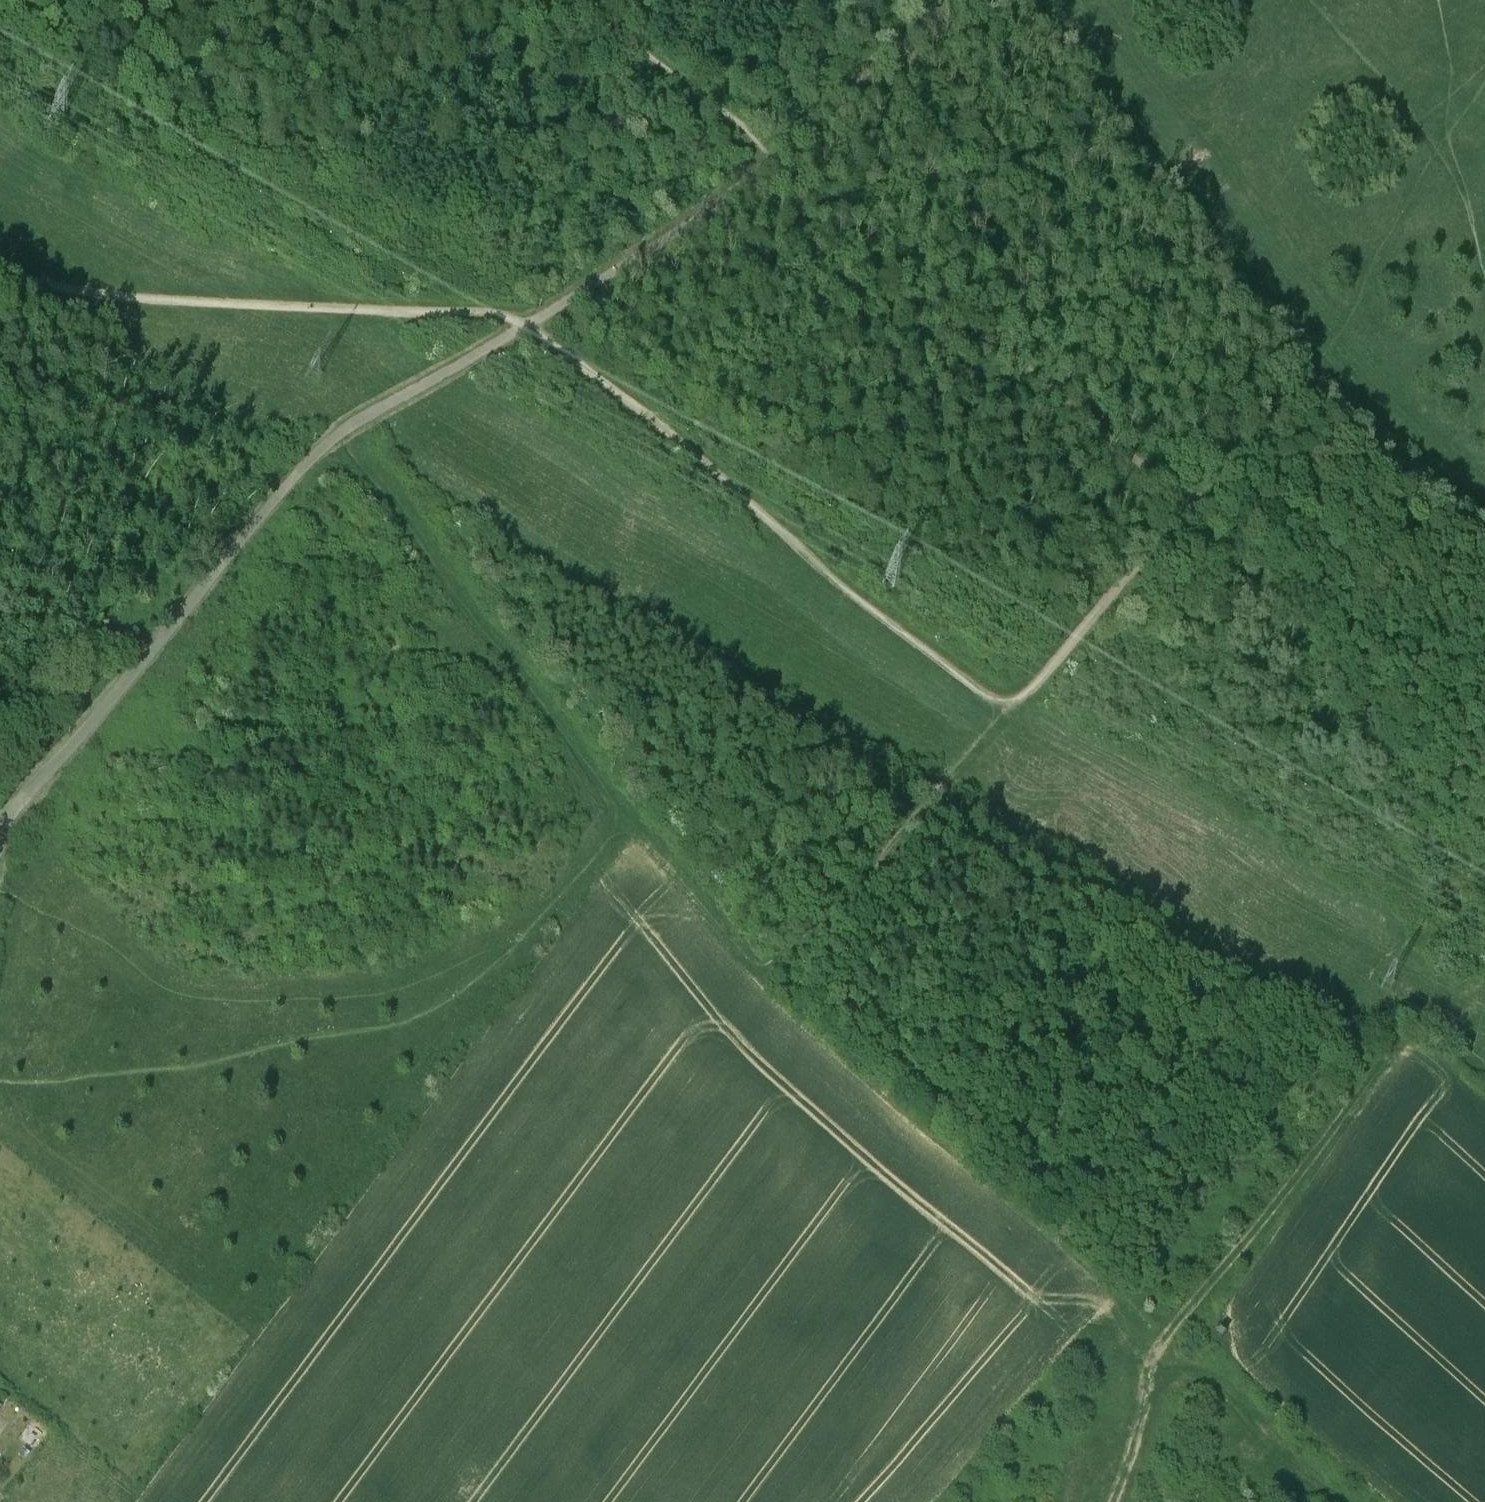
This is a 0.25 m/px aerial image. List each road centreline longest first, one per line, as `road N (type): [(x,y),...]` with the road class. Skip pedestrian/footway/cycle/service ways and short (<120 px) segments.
road 1 (track): [(0,824),(155,635),(313,462),(771,159)]
road 2 (track): [(767,967),(358,428)]
road 3 (track): [(771,159),(959,0)]

